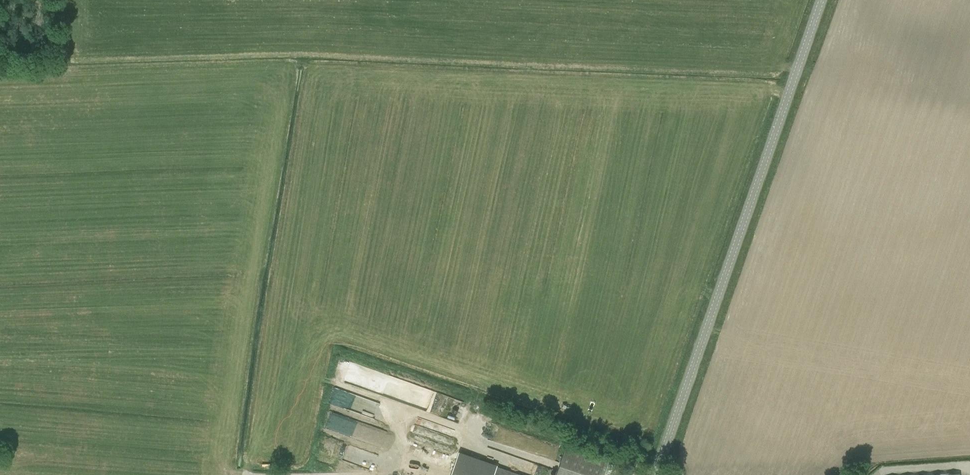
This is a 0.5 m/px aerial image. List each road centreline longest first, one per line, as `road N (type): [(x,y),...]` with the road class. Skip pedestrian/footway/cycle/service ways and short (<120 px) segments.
road 1 (unclassified): [(655,474),(821,0)]

